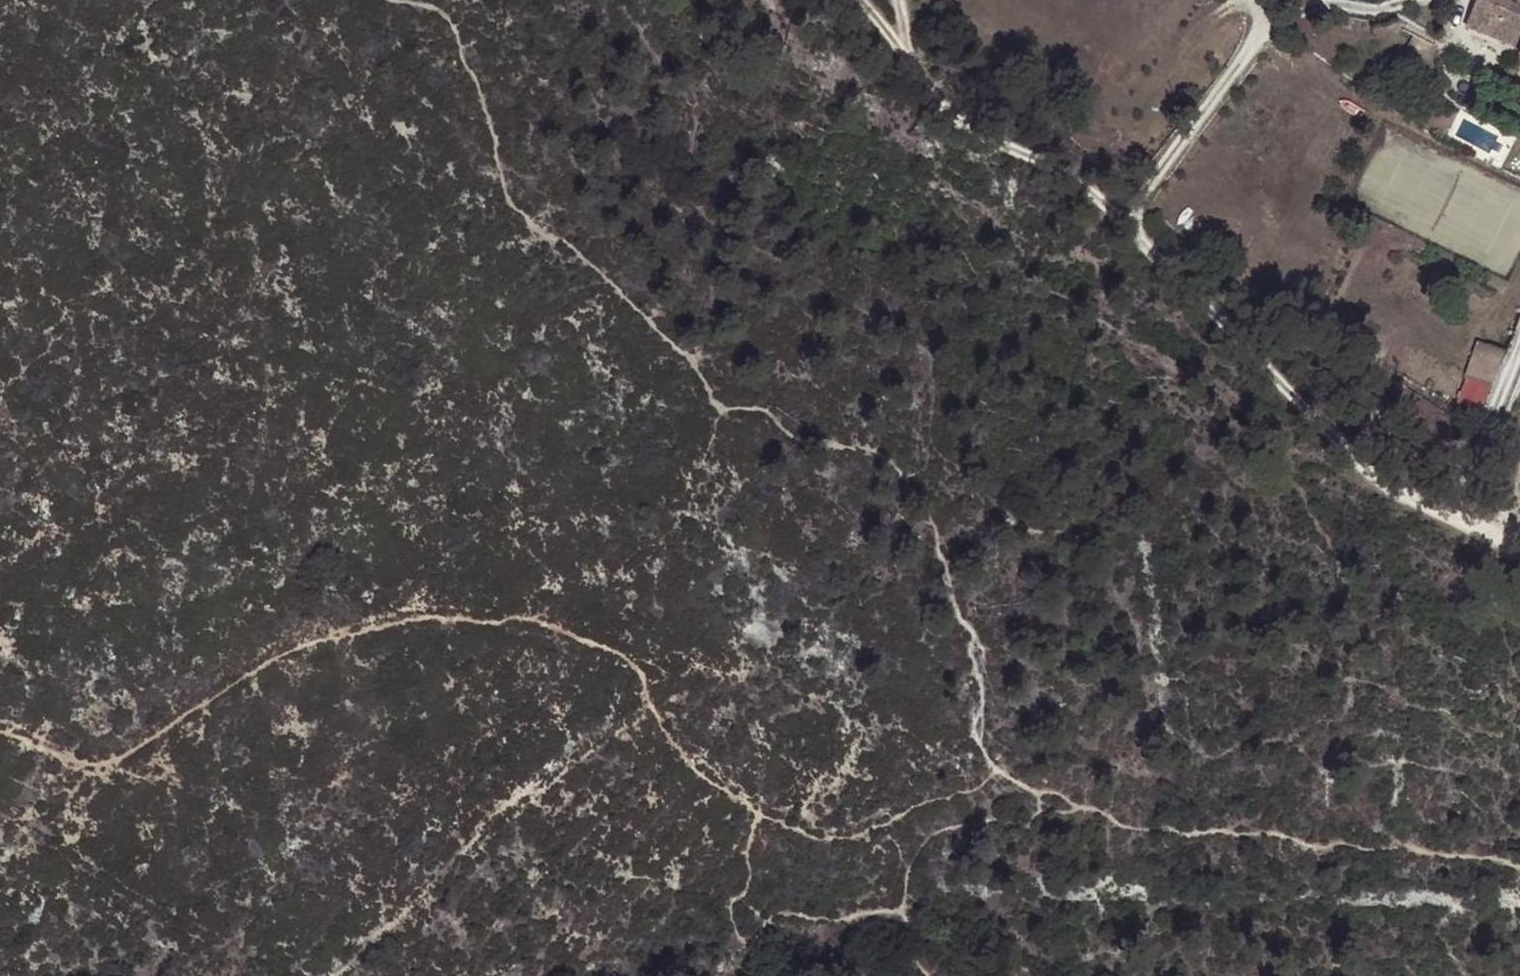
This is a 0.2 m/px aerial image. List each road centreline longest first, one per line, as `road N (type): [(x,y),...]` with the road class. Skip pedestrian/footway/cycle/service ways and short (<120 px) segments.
road 1 (track): [(1507,538),(1468,530),(1393,490),(1129,223),(1061,169),(977,121),(862,0)]
road 2 (track): [(1129,223),(1257,38),(1253,0)]
road 3 (residential): [(1519,546),(1486,497),(1485,449),(1519,347)]
road 4 (track): [(1260,15),(1312,3),(1373,9),(1404,0)]

